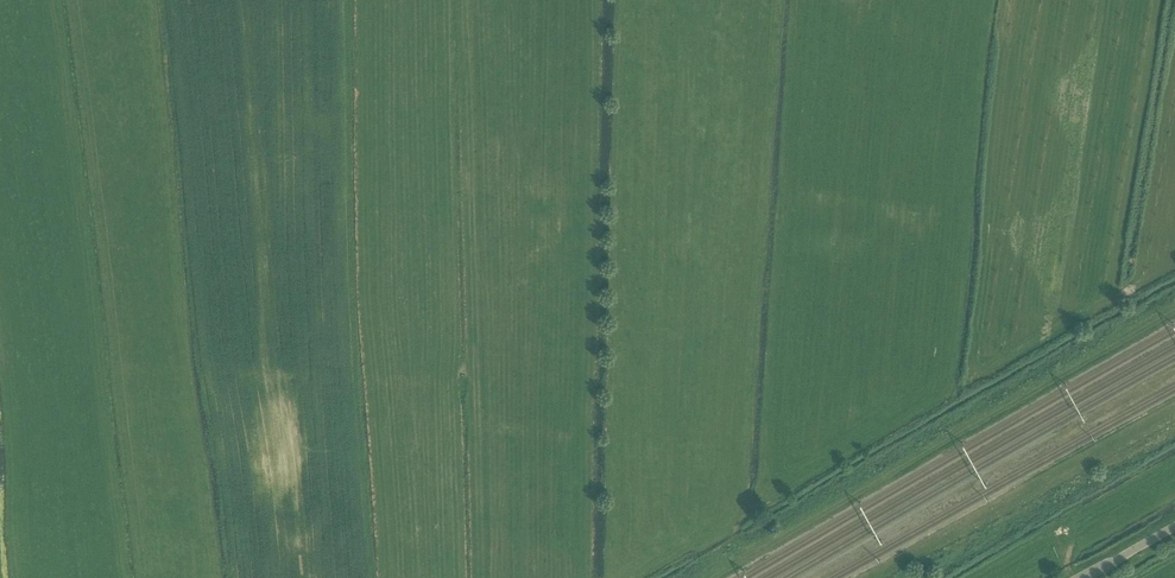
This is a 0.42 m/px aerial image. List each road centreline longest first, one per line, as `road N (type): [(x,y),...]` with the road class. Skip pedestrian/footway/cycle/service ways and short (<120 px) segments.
road 1 (track): [(57,0),(84,220)]
road 2 (track): [(1174,478),(1074,535),(1066,566),(1073,577)]

